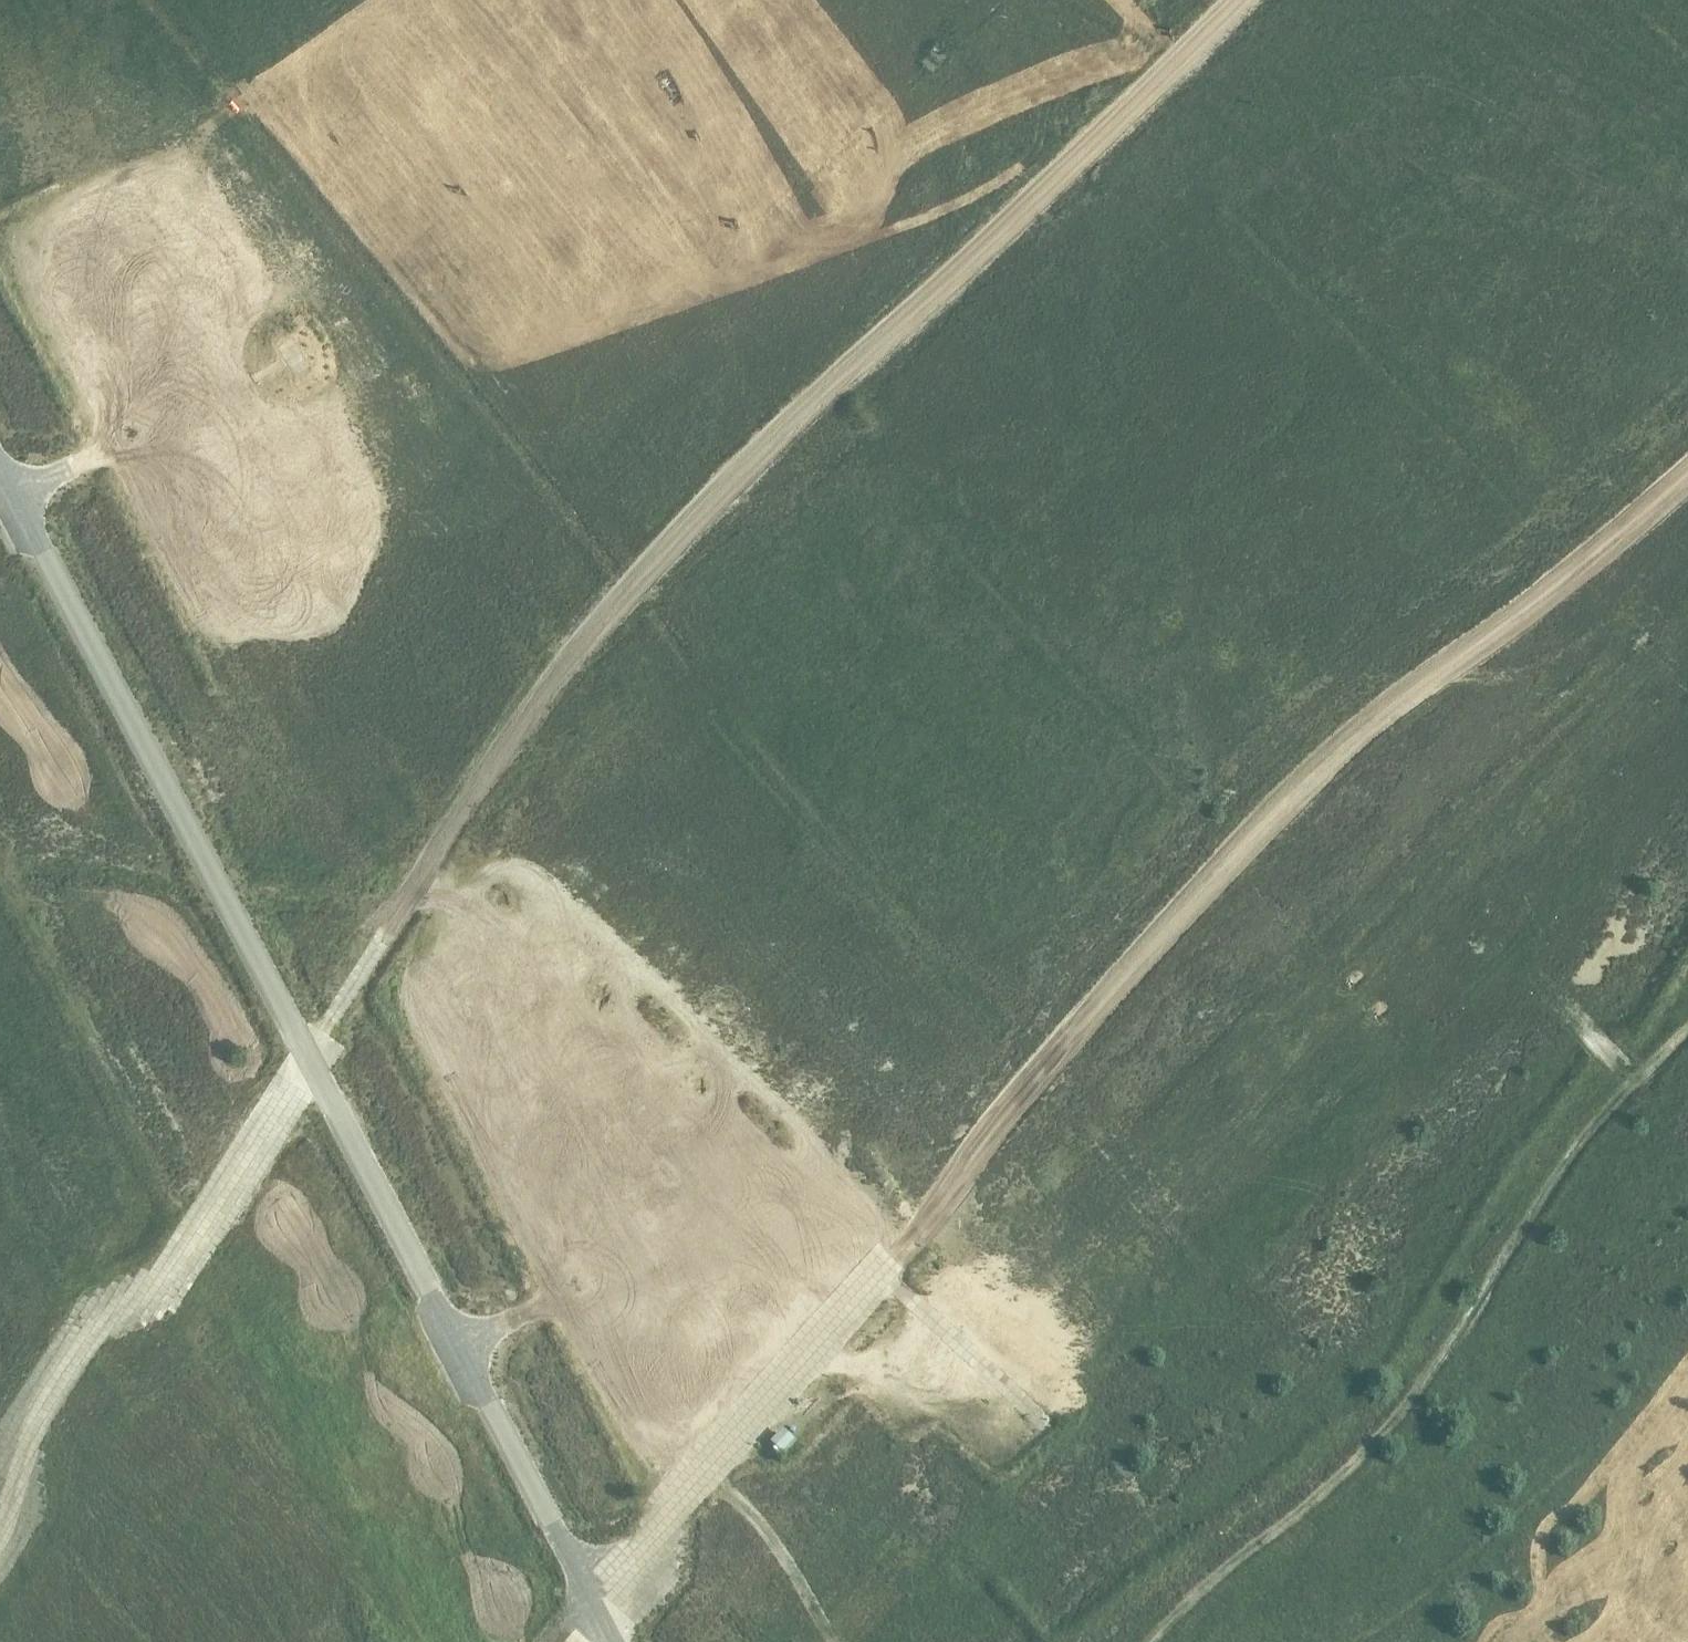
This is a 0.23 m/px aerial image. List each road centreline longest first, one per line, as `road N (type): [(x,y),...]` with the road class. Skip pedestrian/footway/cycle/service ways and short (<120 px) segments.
road 1 (unclassified): [(615,1641),(0,466)]
road 2 (track): [(412,896),(499,757),(639,581),(1236,0)]
road 3 (track): [(1687,478),(1579,573),(1319,770),(1012,1106),(938,1212)]
road 4 (track): [(1152,1641),(1385,1432),(1586,1139),(1687,1031)]
road 5 (track): [(705,1476),(766,1528),(833,1641)]

